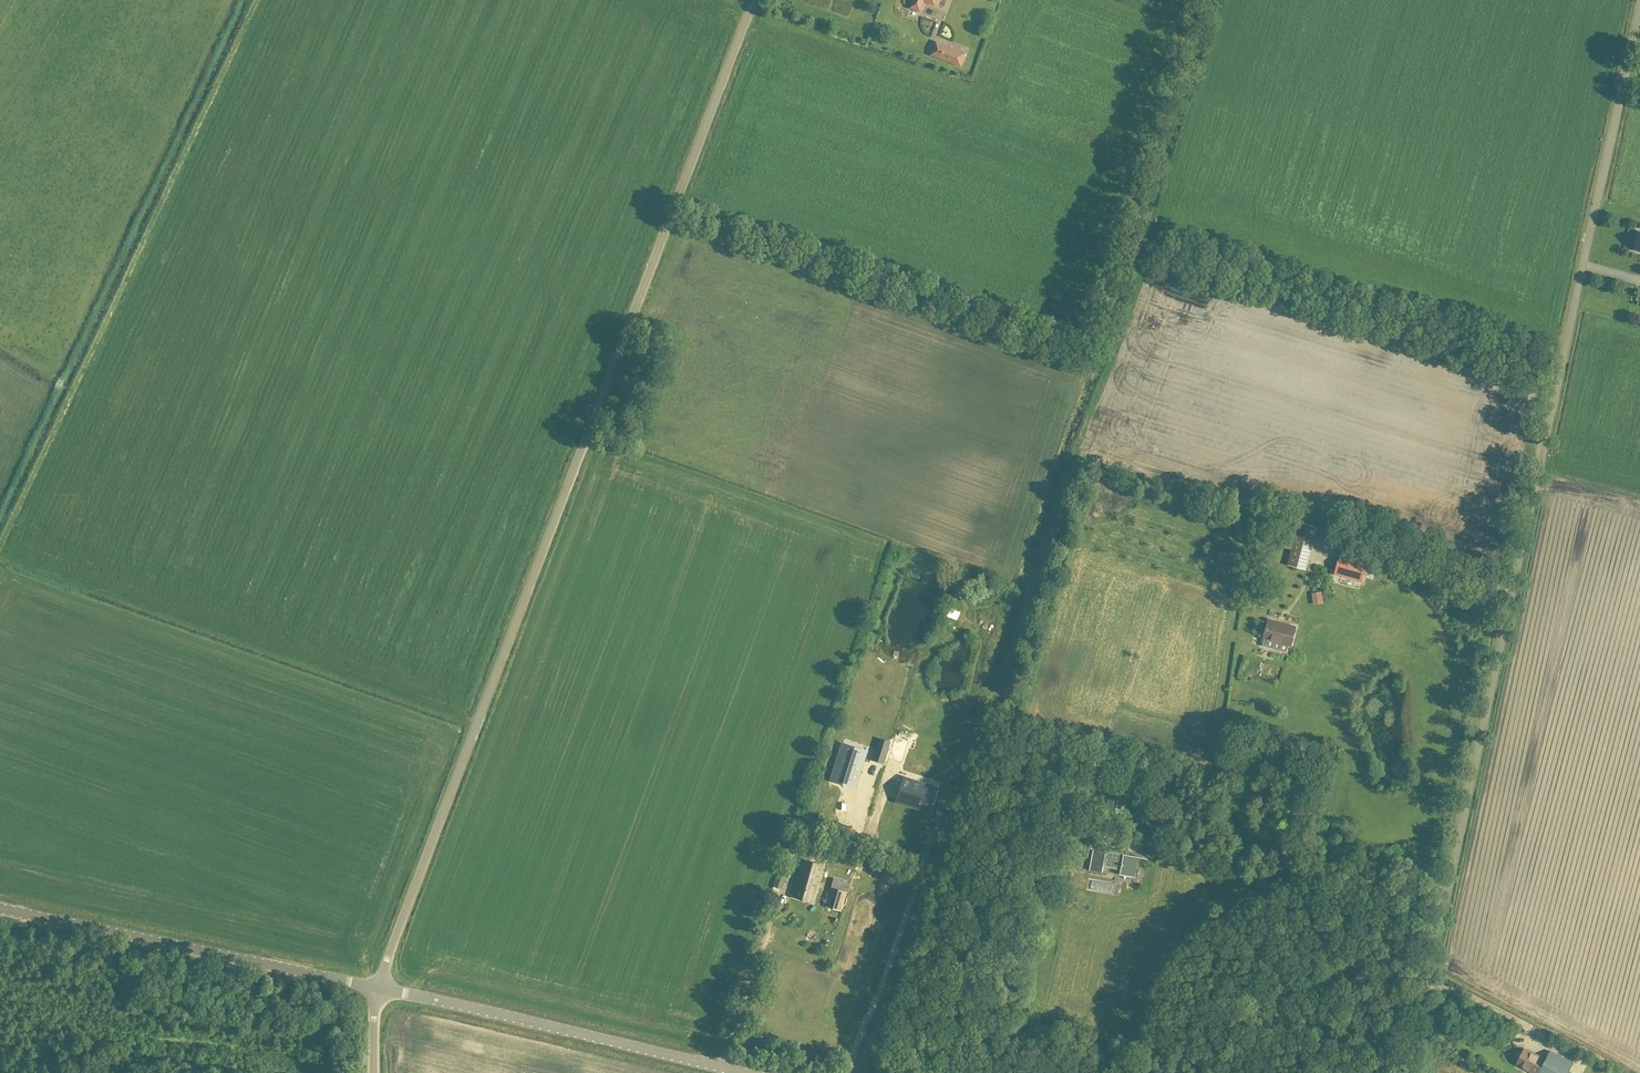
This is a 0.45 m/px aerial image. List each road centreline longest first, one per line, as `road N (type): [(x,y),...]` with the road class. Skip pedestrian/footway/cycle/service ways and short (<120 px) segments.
road 1 (unclassified): [(1409,1072),(1639,30)]
road 2 (unclassified): [(377,989),(754,0)]
road 3 (tertiary): [(377,989),(0,910)]
road 4 (tertiary): [(740,1072),(377,989)]
road 5 (track): [(985,666),(921,875)]

